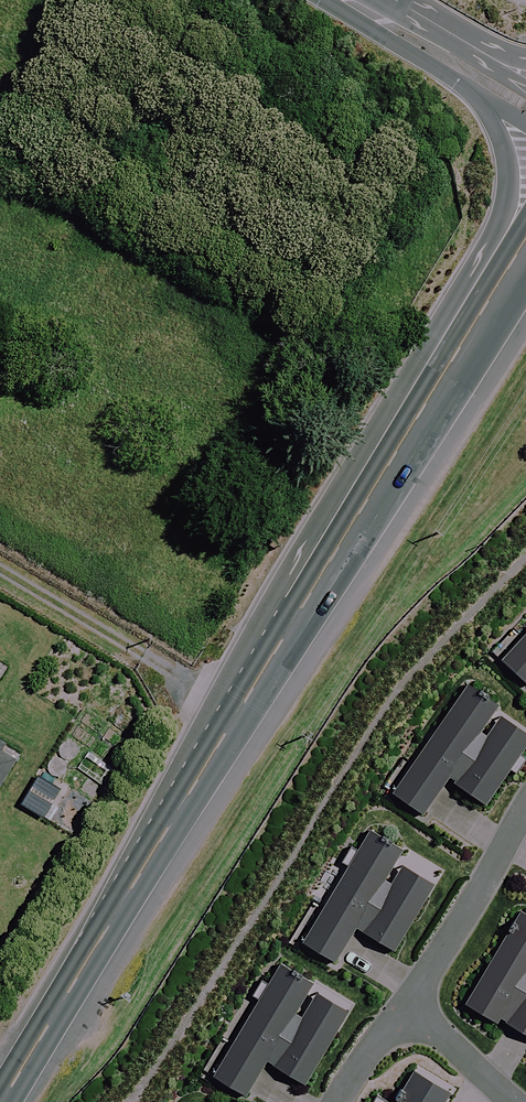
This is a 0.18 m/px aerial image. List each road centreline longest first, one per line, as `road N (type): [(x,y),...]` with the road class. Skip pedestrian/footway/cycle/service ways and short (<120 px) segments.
road 1 (primary): [(4,1101),(472,345)]
road 2 (primary): [(472,345),(503,288),(507,159),(476,100),(360,4)]
road 3 (residential): [(525,806),(476,900),(408,1002)]
road 4 (tertiary): [(360,4),(525,106)]
road 5 (primary): [(360,4),(525,58)]
road 6 (residential): [(513,1101),(408,1002)]
road 7 (residential): [(408,1002),(336,1101)]

